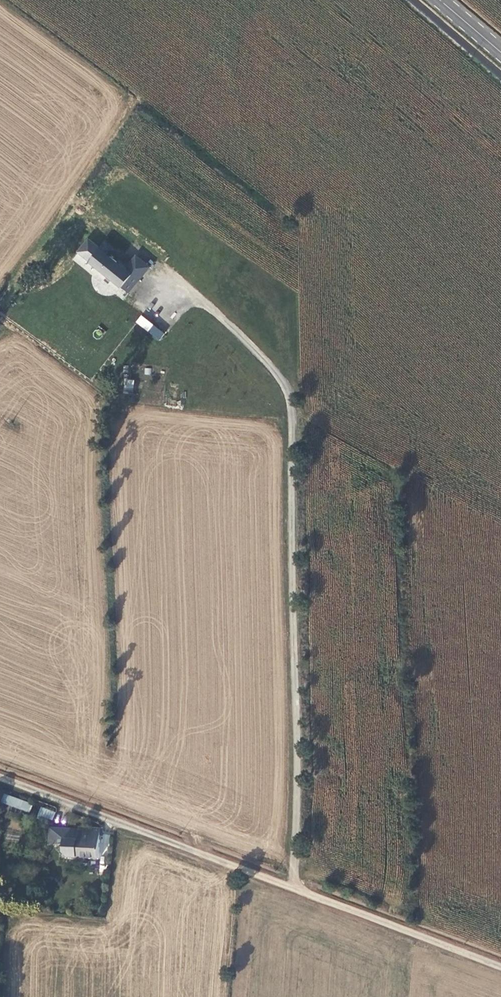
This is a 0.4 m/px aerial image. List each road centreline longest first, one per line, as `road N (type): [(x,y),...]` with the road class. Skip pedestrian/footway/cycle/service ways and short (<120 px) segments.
road 1 (unclassified): [(500,967),(0,777)]

